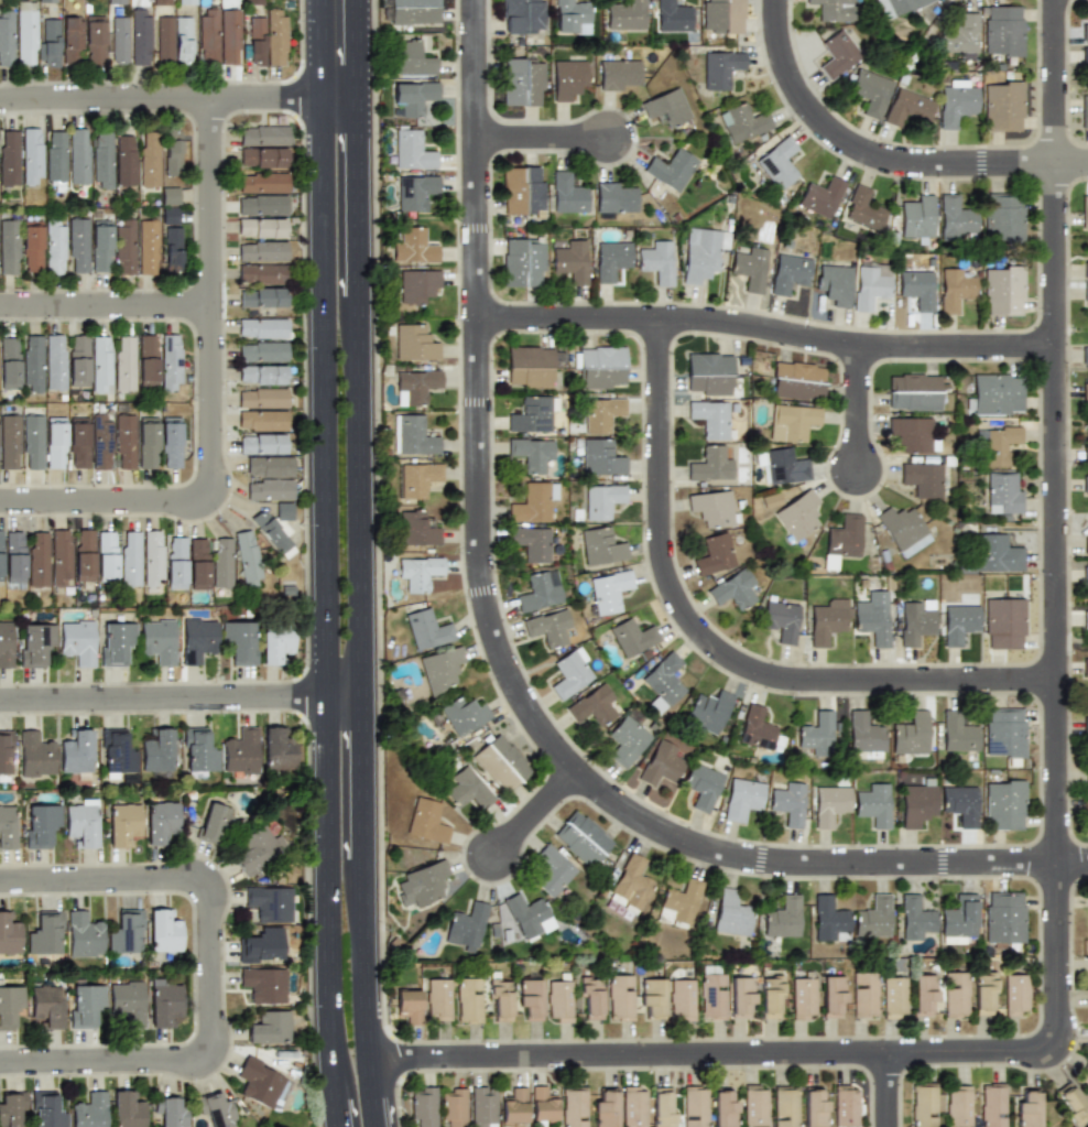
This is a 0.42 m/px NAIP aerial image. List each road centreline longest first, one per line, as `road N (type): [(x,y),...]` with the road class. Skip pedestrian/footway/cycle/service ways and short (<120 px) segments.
road 1 (residential): [(1087,861),(805,864),(704,848),(646,823),(598,789),(543,729),(494,638),(480,563),(475,0)]
road 2 (secondary): [(389,1126),(377,929),(371,334),(359,133),(339,98)]
road 3 (secondary): [(339,98),(322,133),(311,384),(316,1009),(329,1126)]
road 4 (residential): [(1056,1048),(1056,163)]
road 5 (residential): [(660,318),(663,557),(681,606),(715,647),(786,679),(1057,680)]
road 6 (residential): [(1056,1048),(381,1062)]
road 7 (residential): [(0,1063),(193,1061),(210,1053),(216,1037),(208,885),(193,877),(0,881)]
road 8 (residential): [(478,318),(692,319),(860,347),(1056,346)]
road 9 (residential): [(1087,163),(924,164),(851,144),(801,95),(786,66),(777,0)]
road 10 (residential): [(213,98),(215,485),(208,498)]
road 11 (residential): [(373,695),(0,700)]
road 12 (residential): [(339,98),(0,100)]
road 13 (residential): [(213,305),(0,306)]
road 14 (residential): [(208,498),(0,501)]
road 15 (residential): [(1056,163),(1055,0)]
road 16 (residential): [(476,138),(611,138)]
road 17 (residential): [(860,347),(860,470)]

